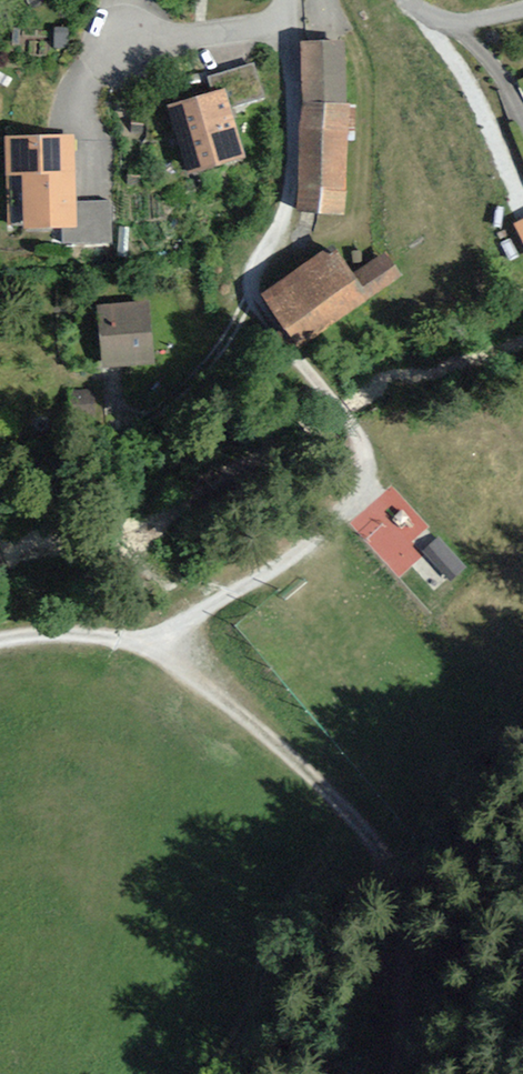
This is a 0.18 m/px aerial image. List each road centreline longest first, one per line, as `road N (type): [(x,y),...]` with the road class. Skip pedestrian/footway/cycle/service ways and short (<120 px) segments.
road 1 (residential): [(292,23),(292,177),(284,216),(254,270),(253,294),(353,428),(364,469),(349,505),(317,537),(148,647)]
road 2 (track): [(310,1073),(349,1020),(377,926),(361,850),(268,739),(170,660),(97,637),(0,638)]
road 3 (residential): [(292,23),(122,44)]

